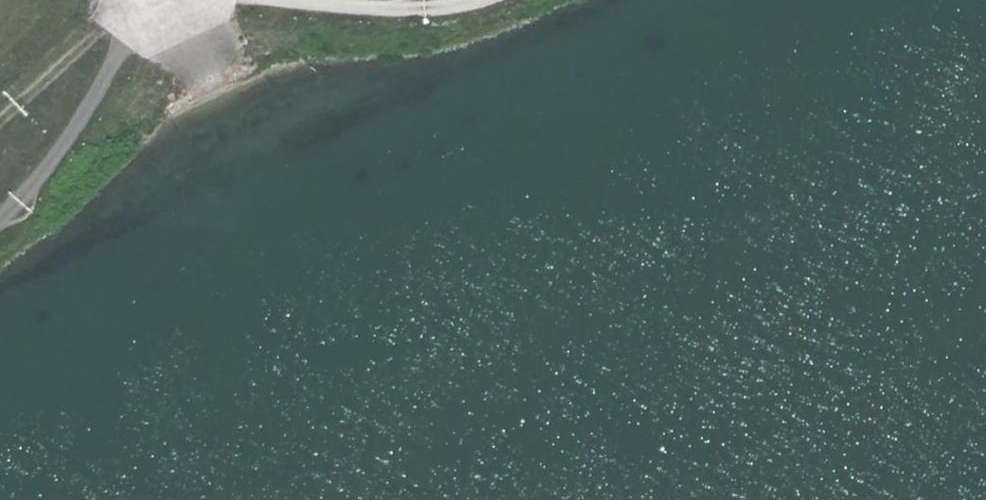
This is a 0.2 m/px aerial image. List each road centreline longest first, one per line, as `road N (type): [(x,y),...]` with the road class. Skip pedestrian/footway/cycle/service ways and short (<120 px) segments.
road 1 (track): [(168,0),(0,213)]
road 2 (track): [(165,0),(92,36),(0,120)]
road 3 (track): [(469,0),(370,12),(279,0)]

